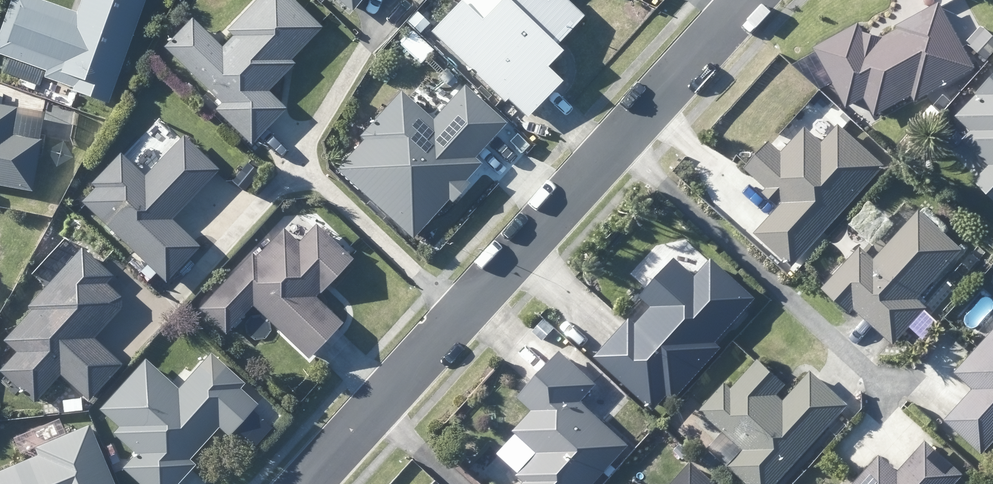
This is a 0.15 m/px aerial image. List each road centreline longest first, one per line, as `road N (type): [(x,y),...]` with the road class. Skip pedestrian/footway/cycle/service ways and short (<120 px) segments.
road 1 (residential): [(289,483),(744,0)]

